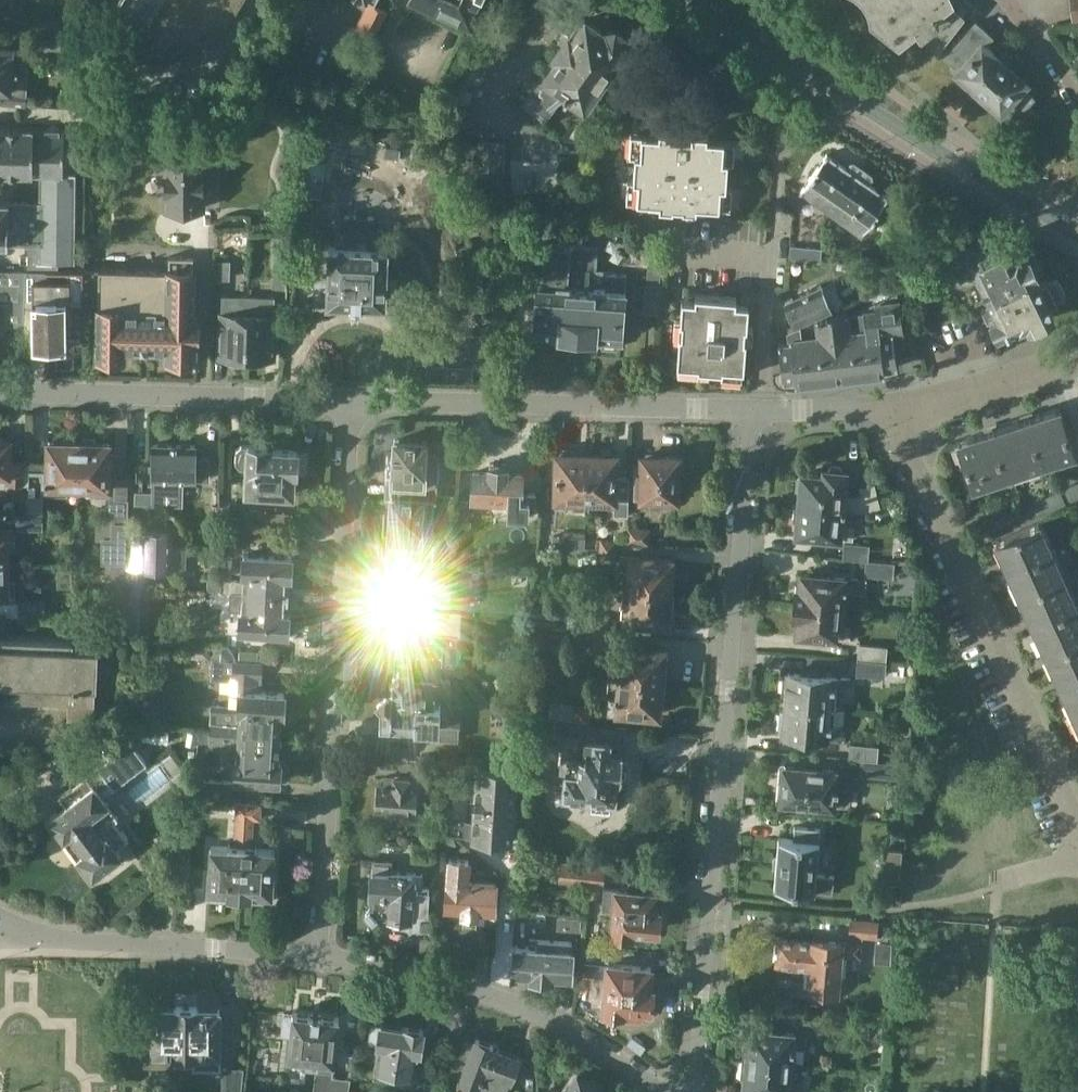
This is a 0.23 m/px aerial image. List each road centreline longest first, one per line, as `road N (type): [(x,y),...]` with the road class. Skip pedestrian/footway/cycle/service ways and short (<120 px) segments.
road 1 (residential): [(749,421),(694,1091)]
road 2 (residential): [(363,406),(320,956)]
road 3 (residential): [(1077,836),(903,417)]
road 4 (secondary): [(707,0),(1077,234)]
road 5 (residential): [(363,406),(749,421)]
road 6 (residential): [(320,956),(424,977),(509,1004),(604,1049),(670,1091)]
road 7 (residential): [(0,393),(363,406)]
road 8 (residential): [(0,919),(21,935),(320,956)]
road 9 (residential): [(781,162),(749,421)]
road 10 (residential): [(1077,367),(903,417)]
road 11 (residential): [(749,421),(893,418)]
road 12 (residential): [(1077,105),(1010,0)]

